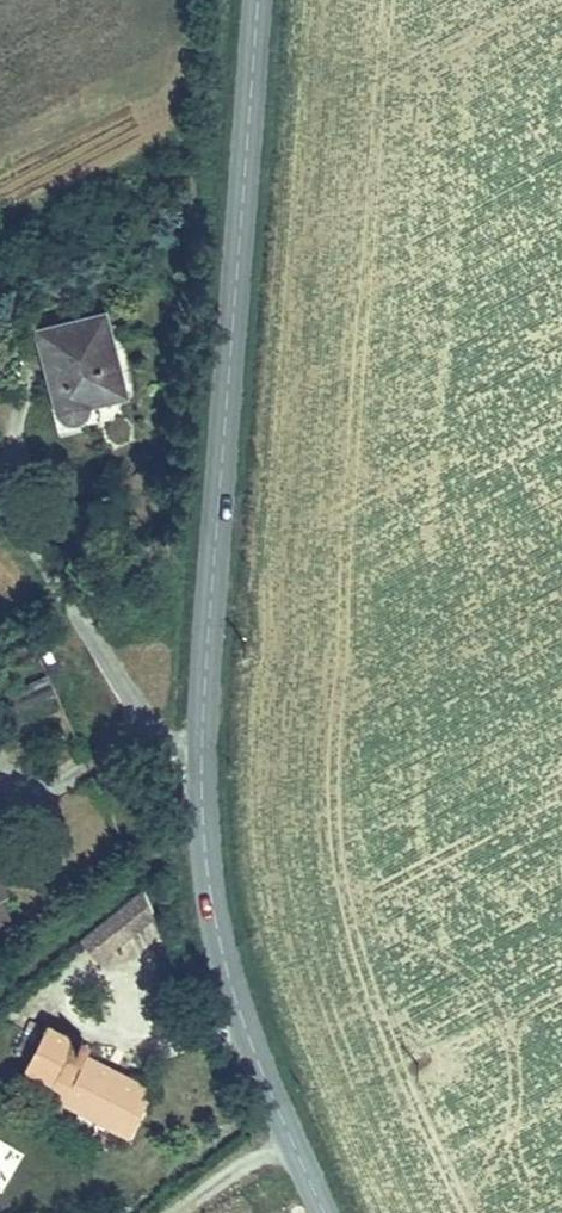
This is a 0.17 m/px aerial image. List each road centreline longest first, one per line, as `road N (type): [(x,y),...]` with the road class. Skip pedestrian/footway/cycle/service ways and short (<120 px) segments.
road 1 (tertiary): [(258,0),(203,765)]
road 2 (tertiary): [(203,765),(207,869),(226,962),(256,1052),(328,1212)]
road 3 (unclassified): [(0,495),(172,751),(203,765)]

